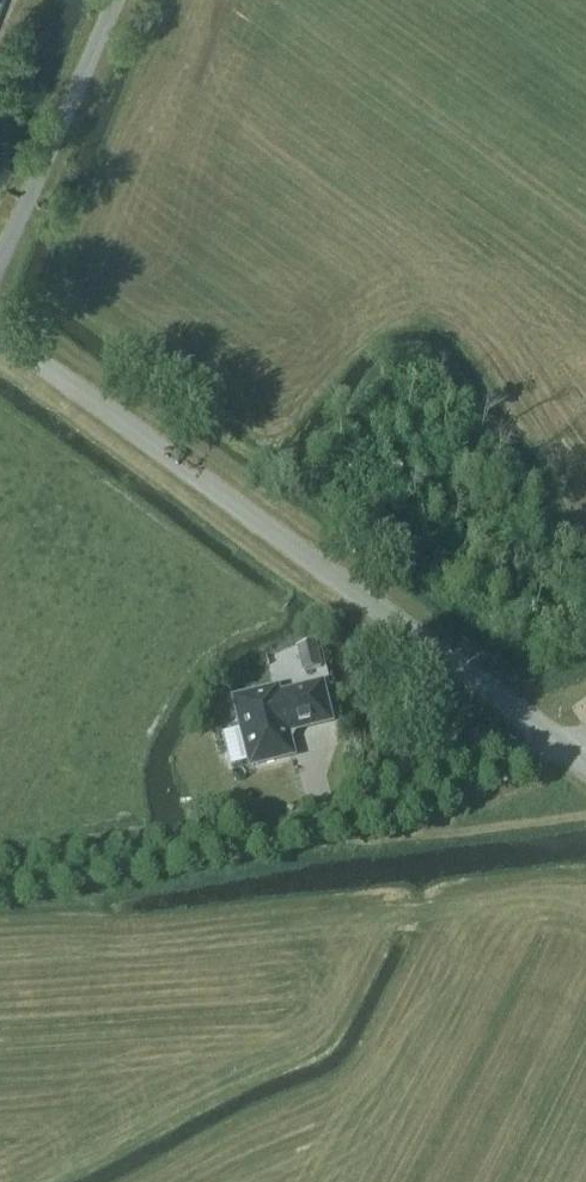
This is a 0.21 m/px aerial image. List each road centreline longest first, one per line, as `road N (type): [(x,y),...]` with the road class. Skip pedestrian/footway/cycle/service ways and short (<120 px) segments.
road 1 (tertiary): [(585,767),(0,334)]

